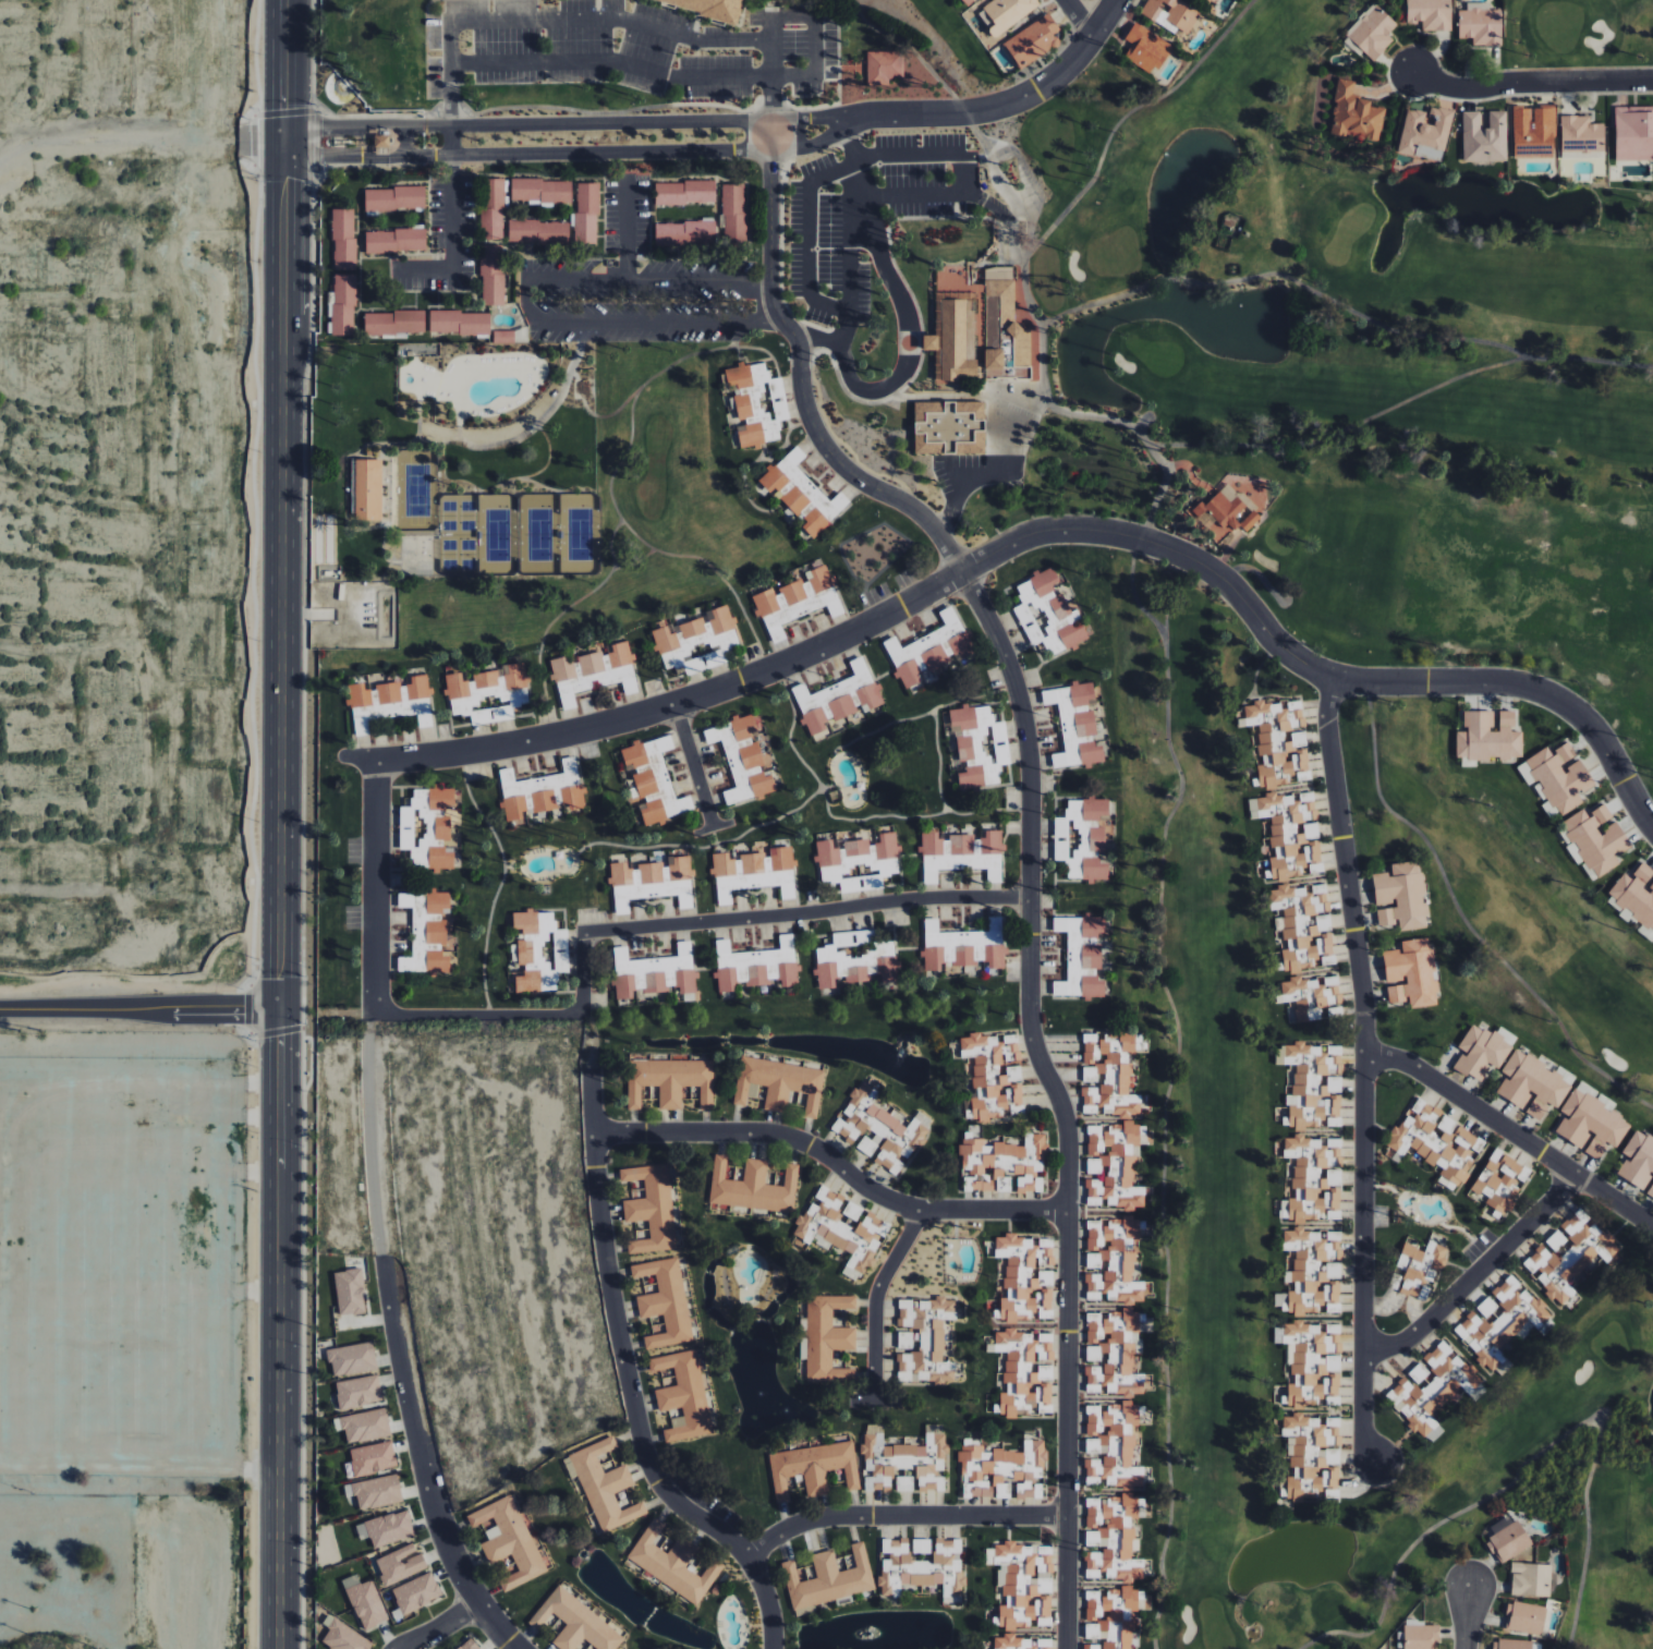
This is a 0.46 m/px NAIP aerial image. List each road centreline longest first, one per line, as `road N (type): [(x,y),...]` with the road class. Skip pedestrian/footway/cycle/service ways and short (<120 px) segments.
road 1 (residential): [(773,121),(773,306),(799,342),(811,422),(851,474),(909,505),(936,531),(1001,643),(1026,725),(1031,1023),(1068,1136),(1068,1648)]
road 2 (secondary): [(284,177),(283,1013)]
road 3 (residential): [(355,762),(531,742),(706,694),(866,627),(1032,534),(1086,530),(1142,541)]
road 4 (residential): [(1334,680),(1329,736),(1365,1015),(1363,1431),(1377,1463)]
road 5 (secondary): [(283,1013),(282,1648)]
road 6 (residential): [(774,1648),(767,1599),(750,1559),(669,1496),(645,1452),(606,1249),(593,1070)]
road 7 (residential): [(595,1133),(779,1135),(917,1211),(1068,1211)]
road 8 (residential): [(584,933),(926,898),(1031,898)]
road 9 (residential): [(516,1648),(478,1601),(440,1523),(386,1257)]
road 10 (residential): [(355,155),(748,150)]
road 11 (residential): [(746,122),(354,128)]
road 12 (residential): [(1369,683),(1515,684),(1564,704),(1597,736),(1652,829)]
road 13 (residential): [(1365,1059),(1410,1065),(1652,1226)]
road 14 (residential): [(750,1559),(778,1536),(831,1517),(1068,1517)]
road 15 (tertiary): [(283,1013),(0,1007)]
road 16 (residential): [(1118,0),(1068,68),(1019,100),(982,111),(883,113)]
road 17 (residential): [(1573,1173),(1413,1336),(1363,1348)]
road 18 (residential): [(1142,541),(1205,568),(1318,674),(1369,683)]
road 19 (residential): [(376,1021),(376,761)]
road 20 (residential): [(1652,80),(1466,89),(1413,72)]
road 21 (residential): [(917,1211),(879,1292),(876,1401)]
road 22 (secondary): [(285,0),(284,156)]
road 23 (residential): [(674,704),(715,828)]

